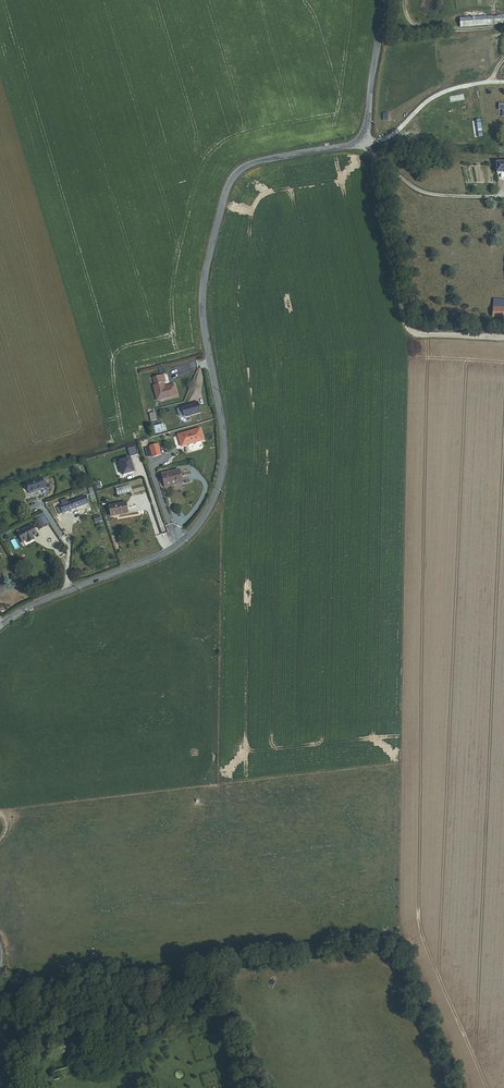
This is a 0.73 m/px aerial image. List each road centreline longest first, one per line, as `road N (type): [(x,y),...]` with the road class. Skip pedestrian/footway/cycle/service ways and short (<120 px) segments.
road 1 (tertiary): [(0,625),(155,558),(203,519),(224,452),(201,303),(225,192),(247,165),(362,138),(380,0)]
road 2 (track): [(503,338),(407,329),(362,138)]

